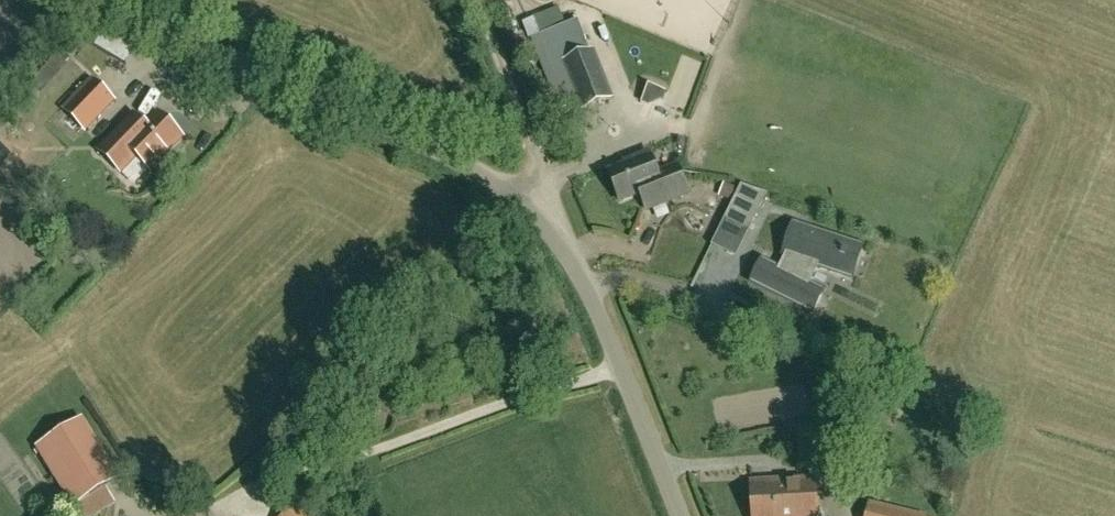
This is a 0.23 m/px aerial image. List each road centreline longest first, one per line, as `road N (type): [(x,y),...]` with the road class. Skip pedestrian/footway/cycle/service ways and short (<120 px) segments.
road 1 (unclassified): [(681,515),(554,214),(453,157),(99,0)]
road 2 (track): [(620,365),(244,493)]
road 3 (track): [(479,0),(554,214)]

